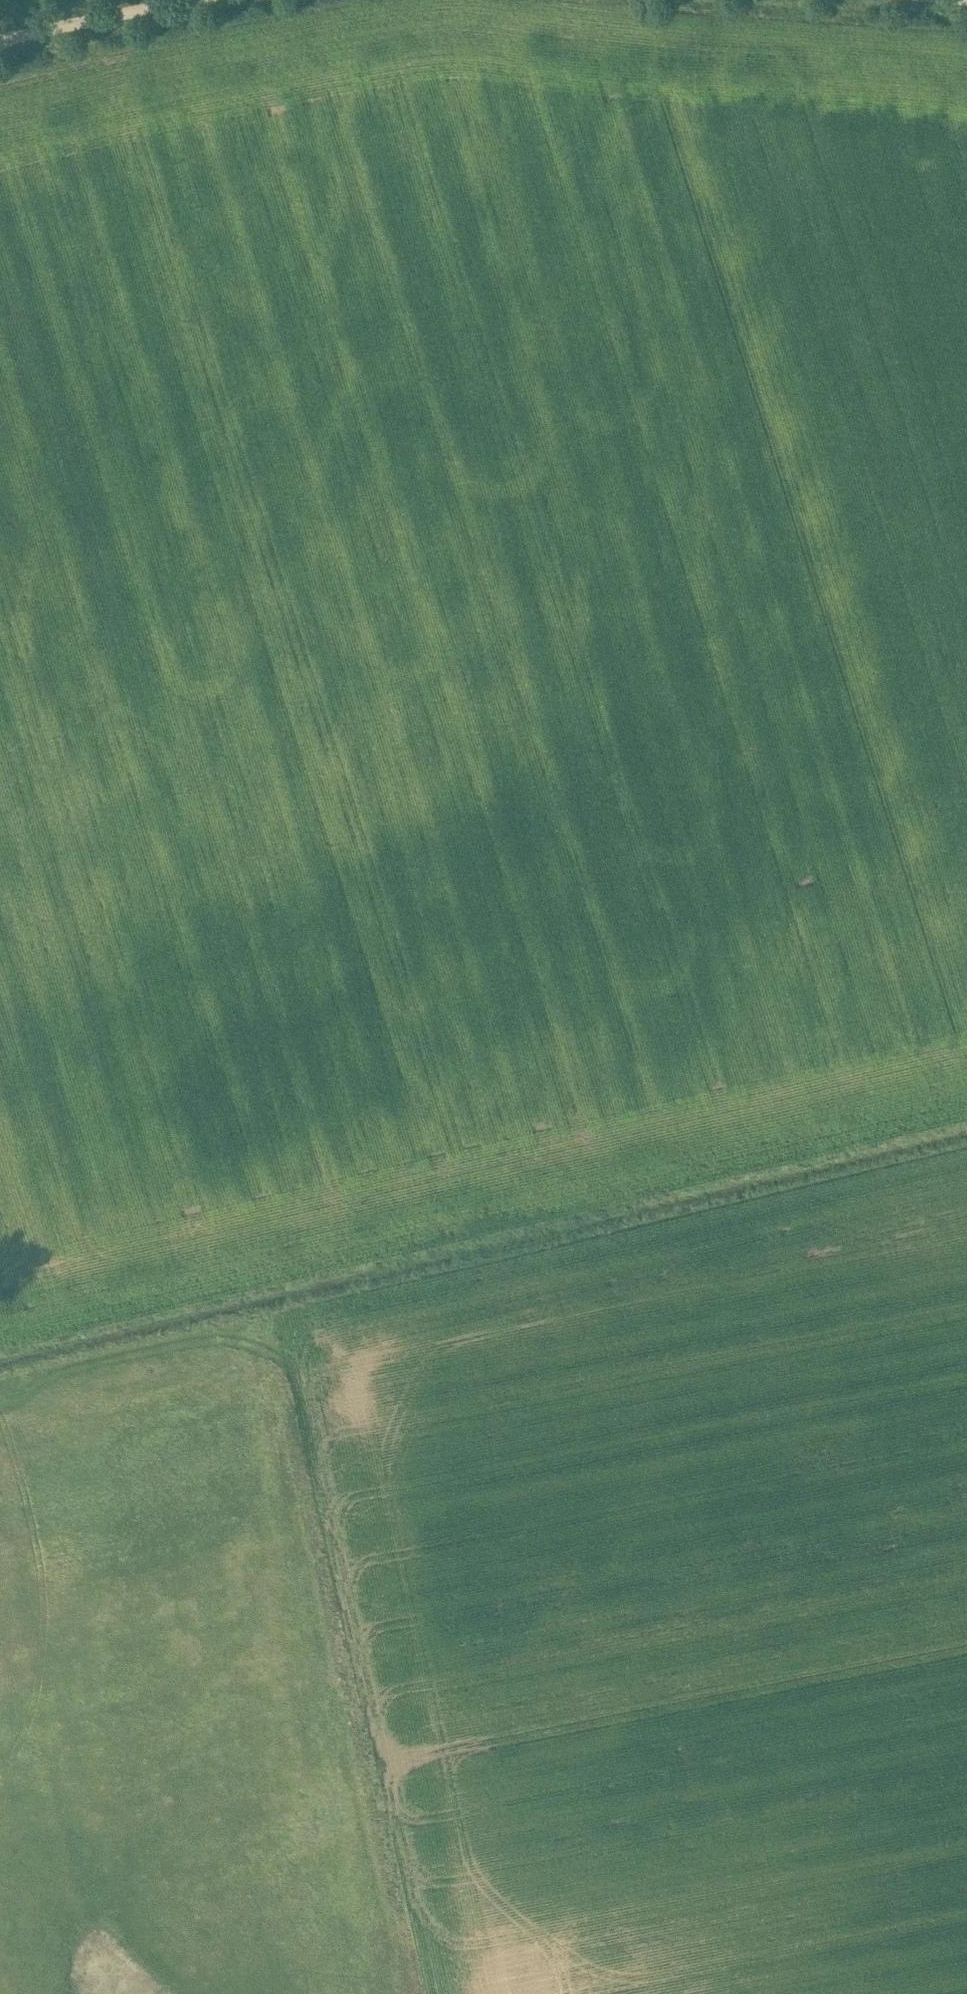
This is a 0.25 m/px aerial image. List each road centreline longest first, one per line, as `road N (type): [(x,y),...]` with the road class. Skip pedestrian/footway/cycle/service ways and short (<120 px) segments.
road 1 (unclassified): [(0,40),(174,0)]

